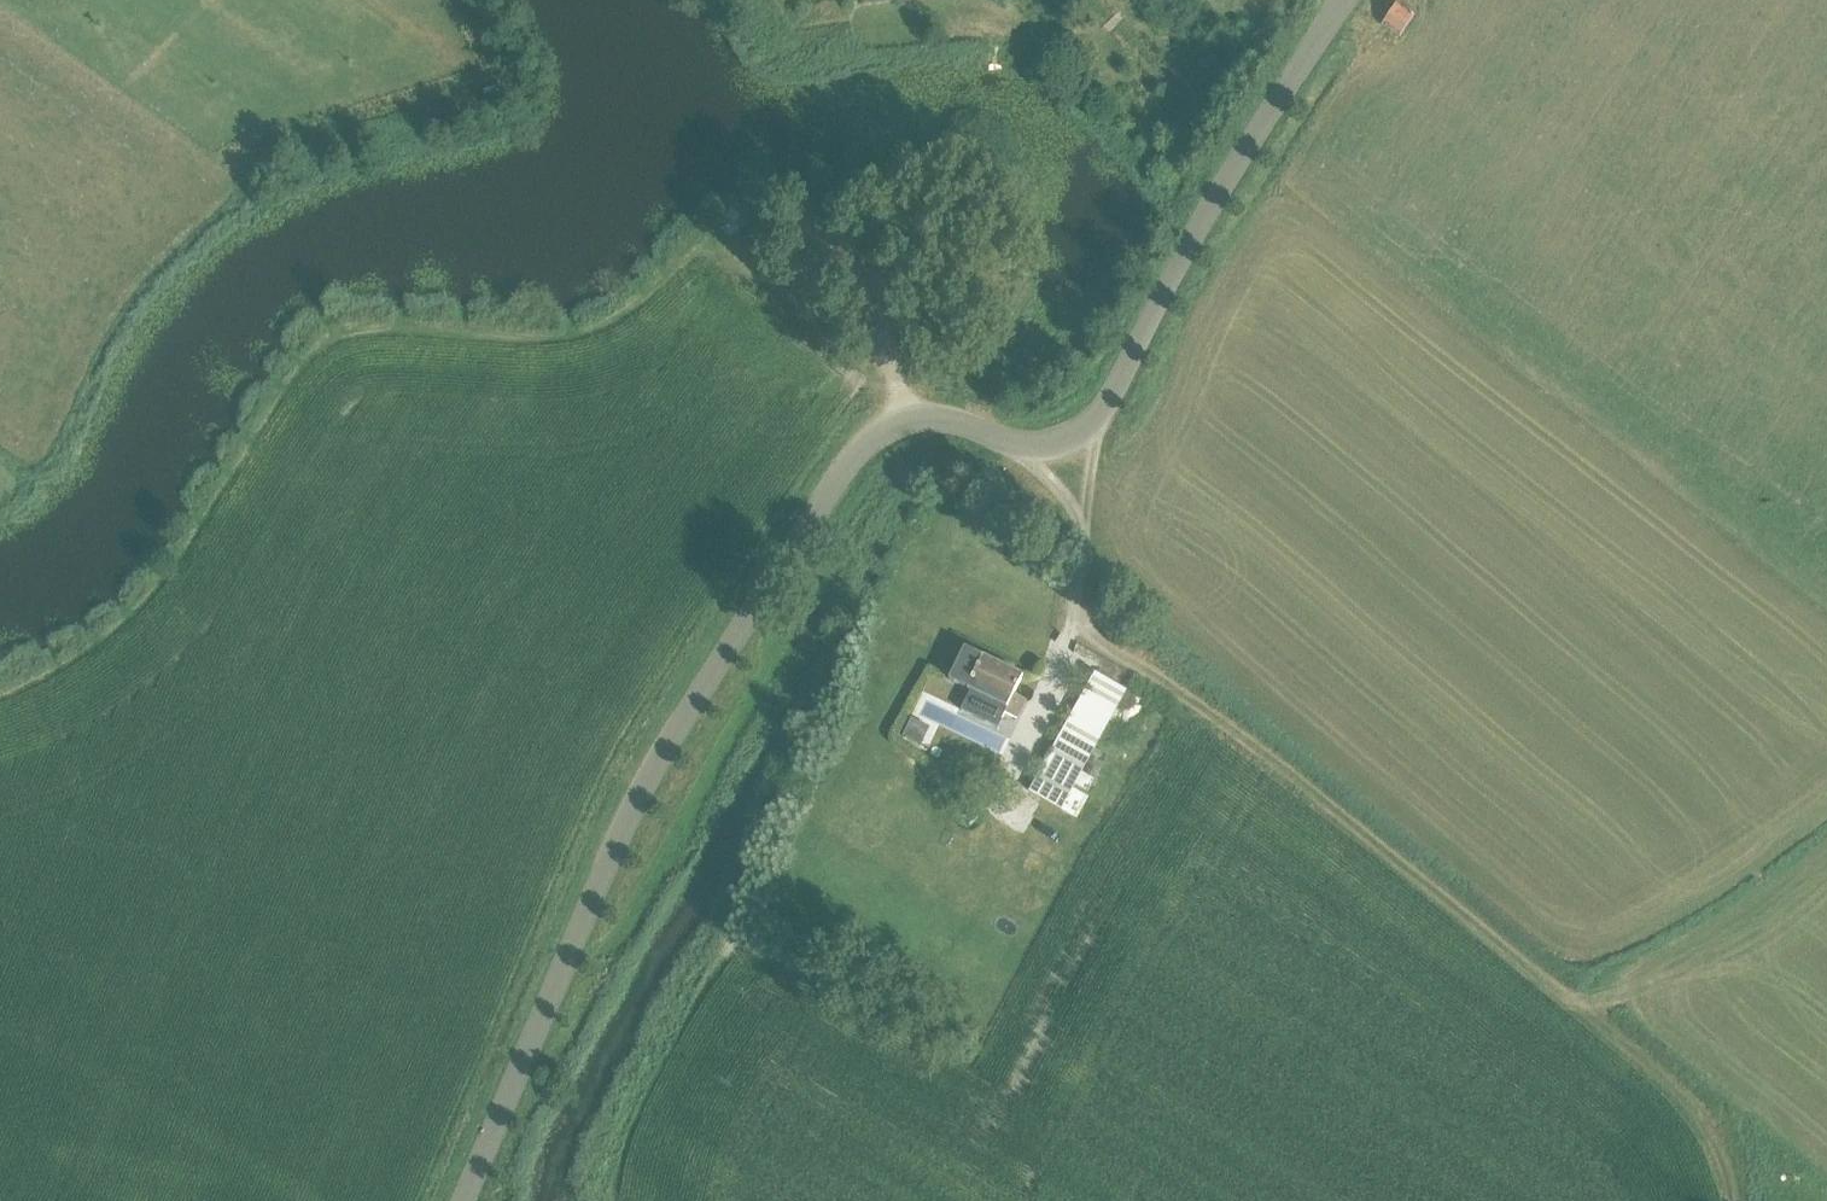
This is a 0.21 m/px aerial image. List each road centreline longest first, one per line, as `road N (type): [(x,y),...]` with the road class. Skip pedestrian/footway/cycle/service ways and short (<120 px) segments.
road 1 (unclassified): [(463,1200),(630,814),(820,503),(868,441),(907,418),(957,421),(1031,448),(1073,441),(1092,427),(1227,181),(1342,0)]

